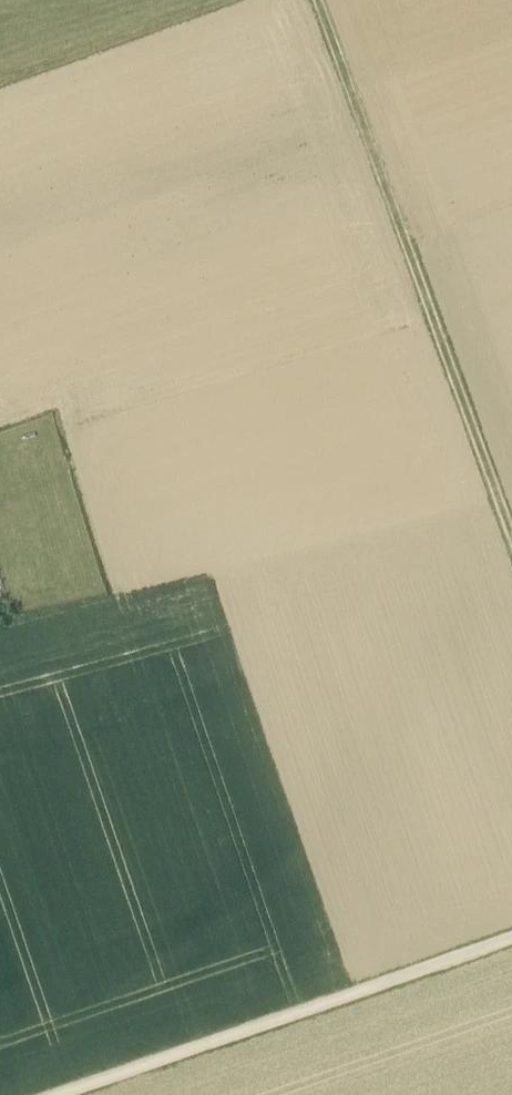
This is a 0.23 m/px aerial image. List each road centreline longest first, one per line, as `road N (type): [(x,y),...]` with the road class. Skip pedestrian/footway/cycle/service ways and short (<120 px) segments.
road 1 (track): [(511,507),(328,0)]
road 2 (track): [(85,1094),(511,944)]

